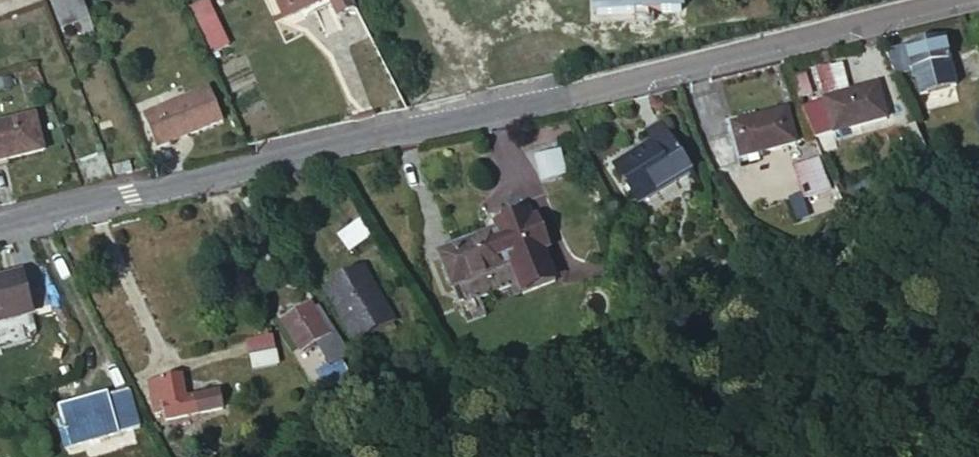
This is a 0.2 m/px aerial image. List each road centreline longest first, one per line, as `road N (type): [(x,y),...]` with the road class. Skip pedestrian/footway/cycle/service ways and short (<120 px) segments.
road 1 (residential): [(0,227),(964,0)]

